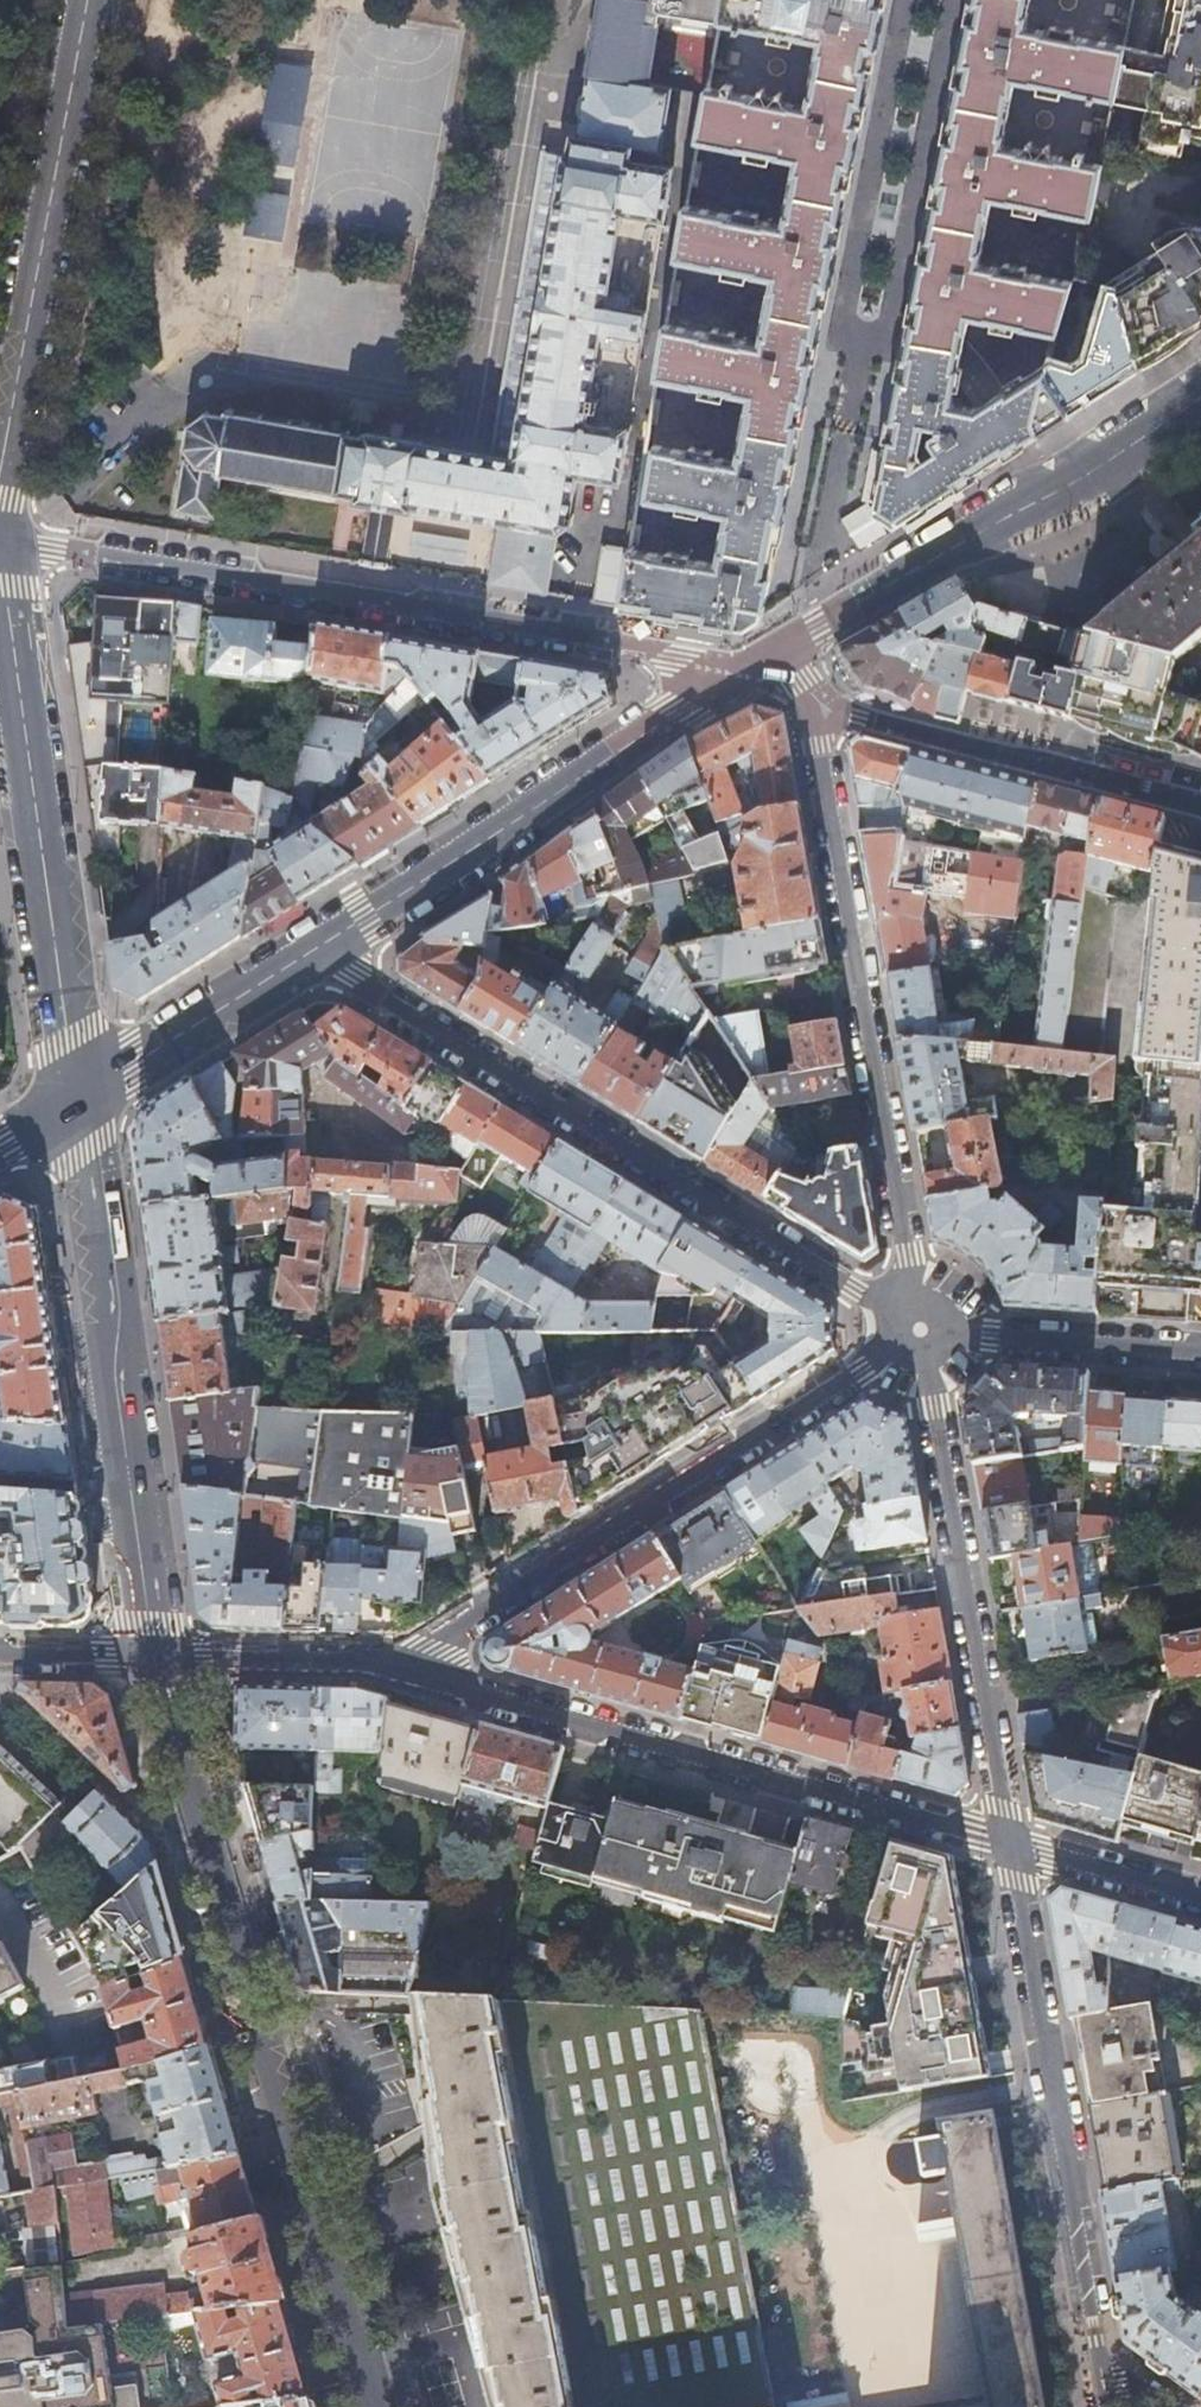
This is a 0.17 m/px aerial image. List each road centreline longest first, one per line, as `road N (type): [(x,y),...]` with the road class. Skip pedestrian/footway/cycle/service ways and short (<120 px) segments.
road 1 (tertiary): [(377,2406),(155,1654)]
road 2 (residential): [(742,671),(1,543)]
road 3 (residential): [(920,1331),(315,951)]
road 4 (residential): [(812,693),(920,1331)]
road 5 (residential): [(394,1664),(1010,1845)]
road 6 (residential): [(930,0),(816,564),(835,616)]
road 7 (residential): [(394,1664),(920,1331)]
road 8 (tertiary): [(73,1104),(1,543)]
road 9 (tertiary): [(155,1654),(73,1104)]
road 10 (residential): [(1010,1845),(1103,2376)]
road 11 (residential): [(920,1331),(1010,1845)]
road 12 (secondary): [(315,951),(742,671)]
road 13 (tertiary): [(0,479),(88,0)]
road 14 (secondary): [(835,616),(1200,393)]
road 15 (residential): [(1200,806),(876,722),(812,693)]
road 16 (secondary): [(73,1104),(315,951)]
road 17 (residential): [(920,1331),(1200,1354)]
road 18 (residential): [(155,1654),(394,1664)]
road 19 (residential): [(1010,1845),(1200,1899)]
road 20 (residential): [(0,1655),(155,1654)]

